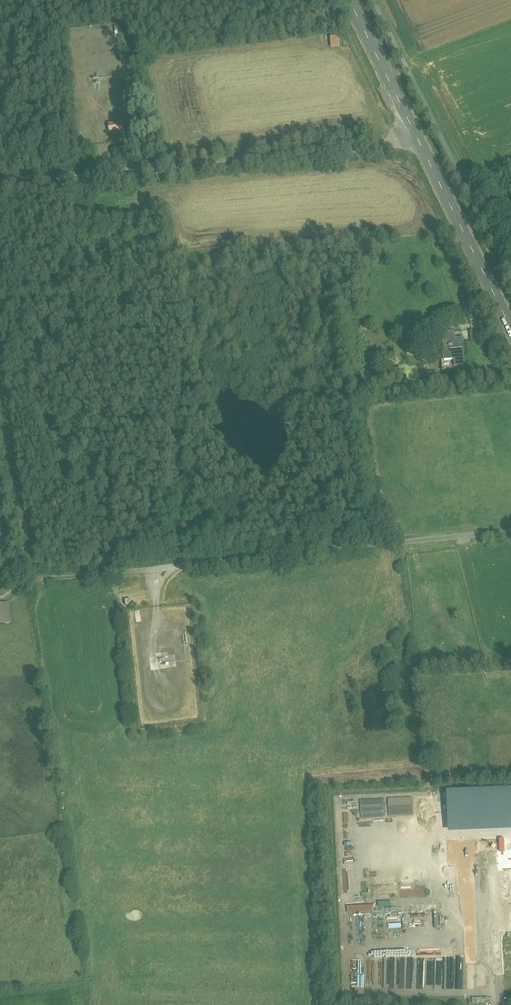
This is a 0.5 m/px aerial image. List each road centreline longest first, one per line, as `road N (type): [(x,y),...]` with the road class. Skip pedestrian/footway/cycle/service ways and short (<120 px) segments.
road 1 (track): [(510,532),(45,580),(0,593)]
road 2 (tertiary): [(350,0),(510,327)]

